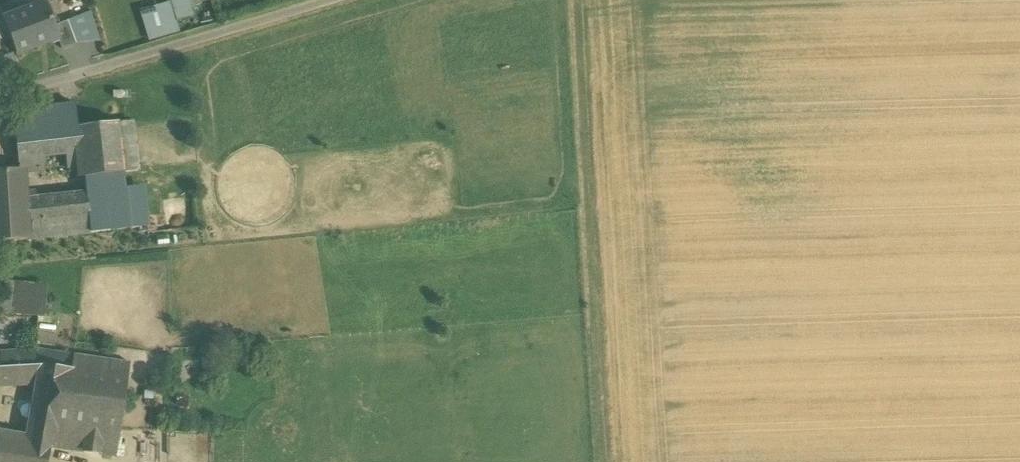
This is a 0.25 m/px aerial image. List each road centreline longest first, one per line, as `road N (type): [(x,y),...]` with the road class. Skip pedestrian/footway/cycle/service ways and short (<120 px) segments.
road 1 (track): [(577,0),(616,461)]
road 2 (residential): [(0,103),(329,0)]

